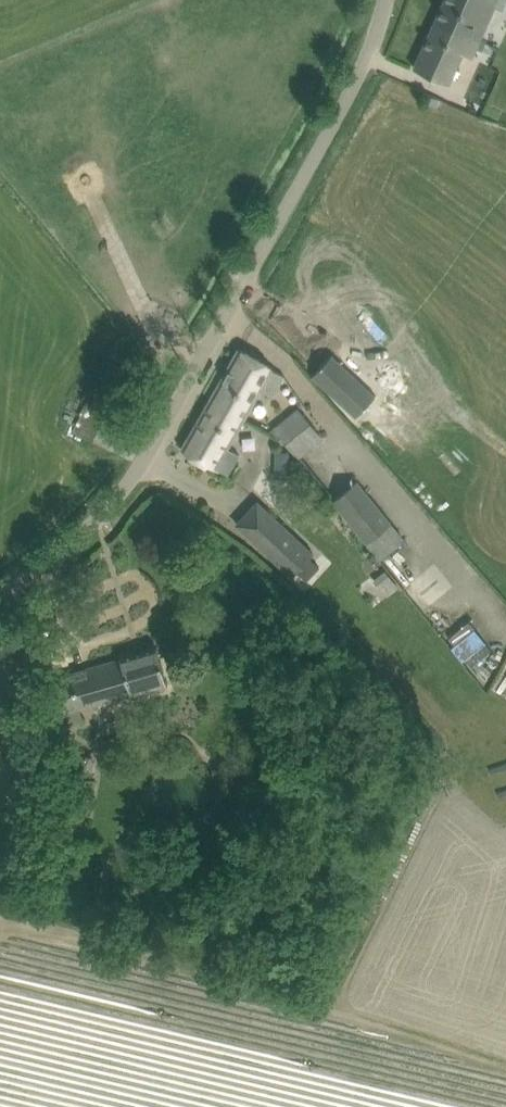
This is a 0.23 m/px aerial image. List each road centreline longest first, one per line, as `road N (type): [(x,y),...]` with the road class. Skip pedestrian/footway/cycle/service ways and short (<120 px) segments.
road 1 (unclassified): [(0,595),(104,518),(148,458),(351,98),(384,0)]
road 2 (track): [(0,672),(25,763),(0,879)]

